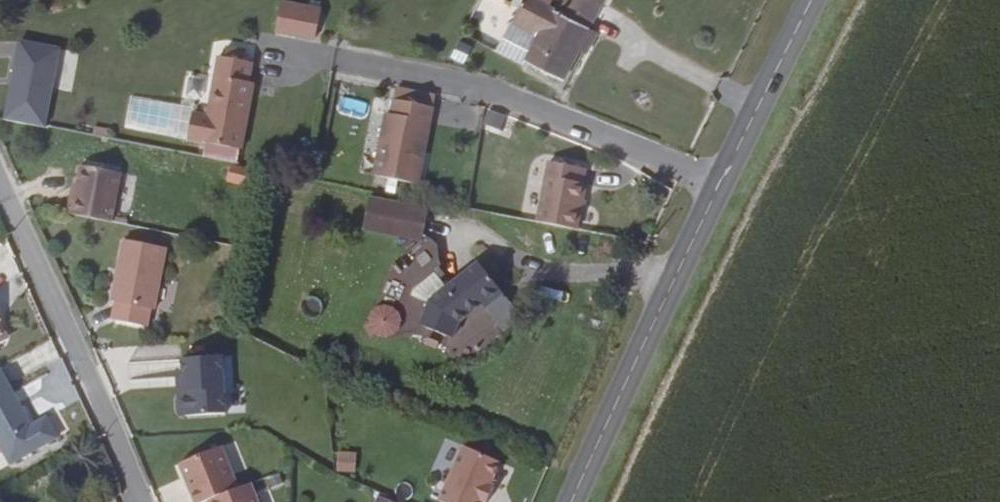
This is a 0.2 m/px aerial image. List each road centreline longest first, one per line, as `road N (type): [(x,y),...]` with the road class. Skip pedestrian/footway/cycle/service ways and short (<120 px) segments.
road 1 (residential): [(716,186),(481,89),(356,63)]
road 2 (tertiary): [(716,186),(569,501)]
road 3 (residential): [(138,501),(81,348),(0,199)]
road 4 (tertiary): [(811,0),(716,186)]

